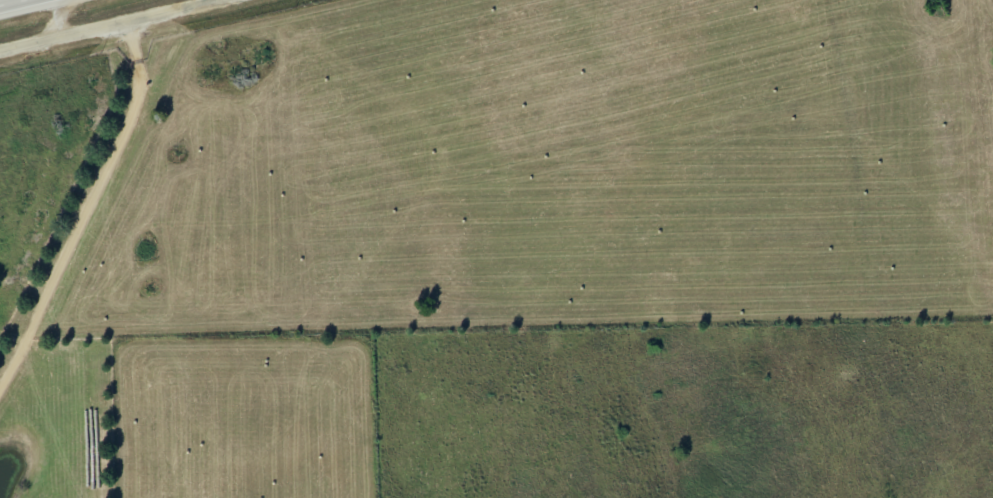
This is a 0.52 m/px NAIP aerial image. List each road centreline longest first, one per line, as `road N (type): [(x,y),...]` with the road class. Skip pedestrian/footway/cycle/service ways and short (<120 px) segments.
road 1 (tertiary): [(0,49),(123,20)]

